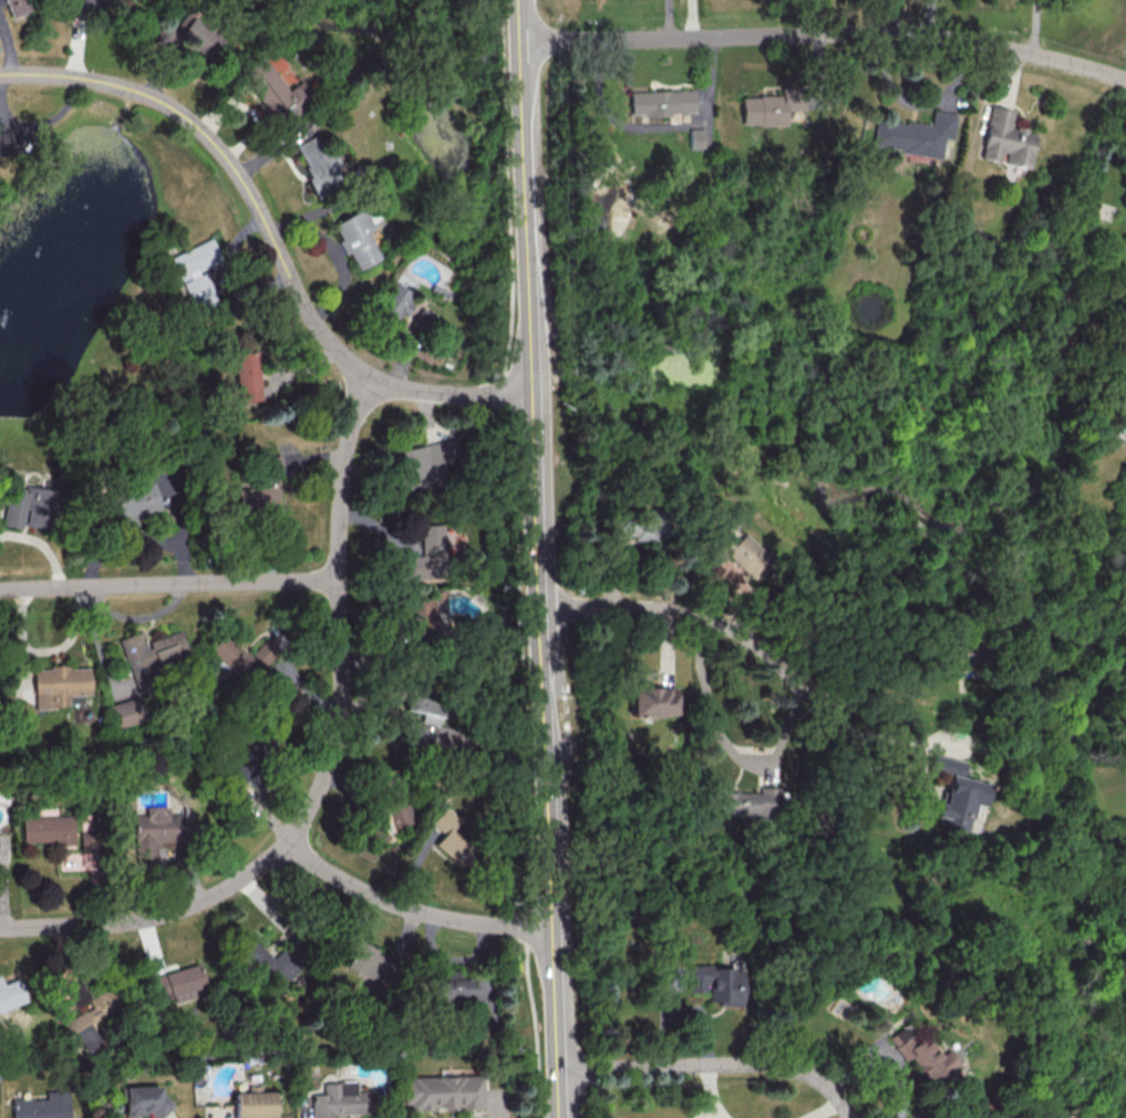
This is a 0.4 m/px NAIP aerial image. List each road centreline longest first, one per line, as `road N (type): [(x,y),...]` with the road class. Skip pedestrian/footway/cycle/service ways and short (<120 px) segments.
road 1 (residential): [(375,380),(360,405),(344,468),(341,717),(302,820),(278,853),(238,882),(165,914),(0,928)]
road 2 (residential): [(530,397),(404,390),(354,368),(307,311),(229,161),(179,112),(122,84),(0,75)]
road 3 (tertiary): [(551,927),(525,265)]
road 4 (residential): [(1125,78),(1043,54),(889,32),(516,39)]
road 5 (residential): [(339,579),(0,591)]
road 6 (residential): [(836,721),(771,658),(709,621),(661,610),(538,609)]
road 7 (residential): [(851,1117),(800,1068),(769,1063),(558,1072)]
road 8 (residential): [(551,927),(428,912),(371,892),(286,842)]
road 9 (tertiary): [(524,237),(516,39)]
road 10 (tertiary): [(558,1072),(551,927)]

